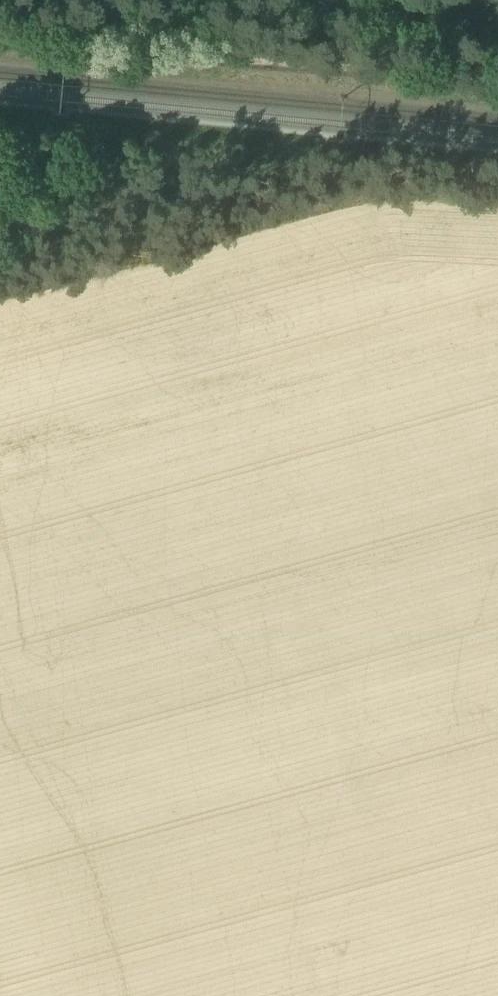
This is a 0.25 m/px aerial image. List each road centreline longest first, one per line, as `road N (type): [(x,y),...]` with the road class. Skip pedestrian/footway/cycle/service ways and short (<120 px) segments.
road 1 (track): [(0,37),(497,80)]

